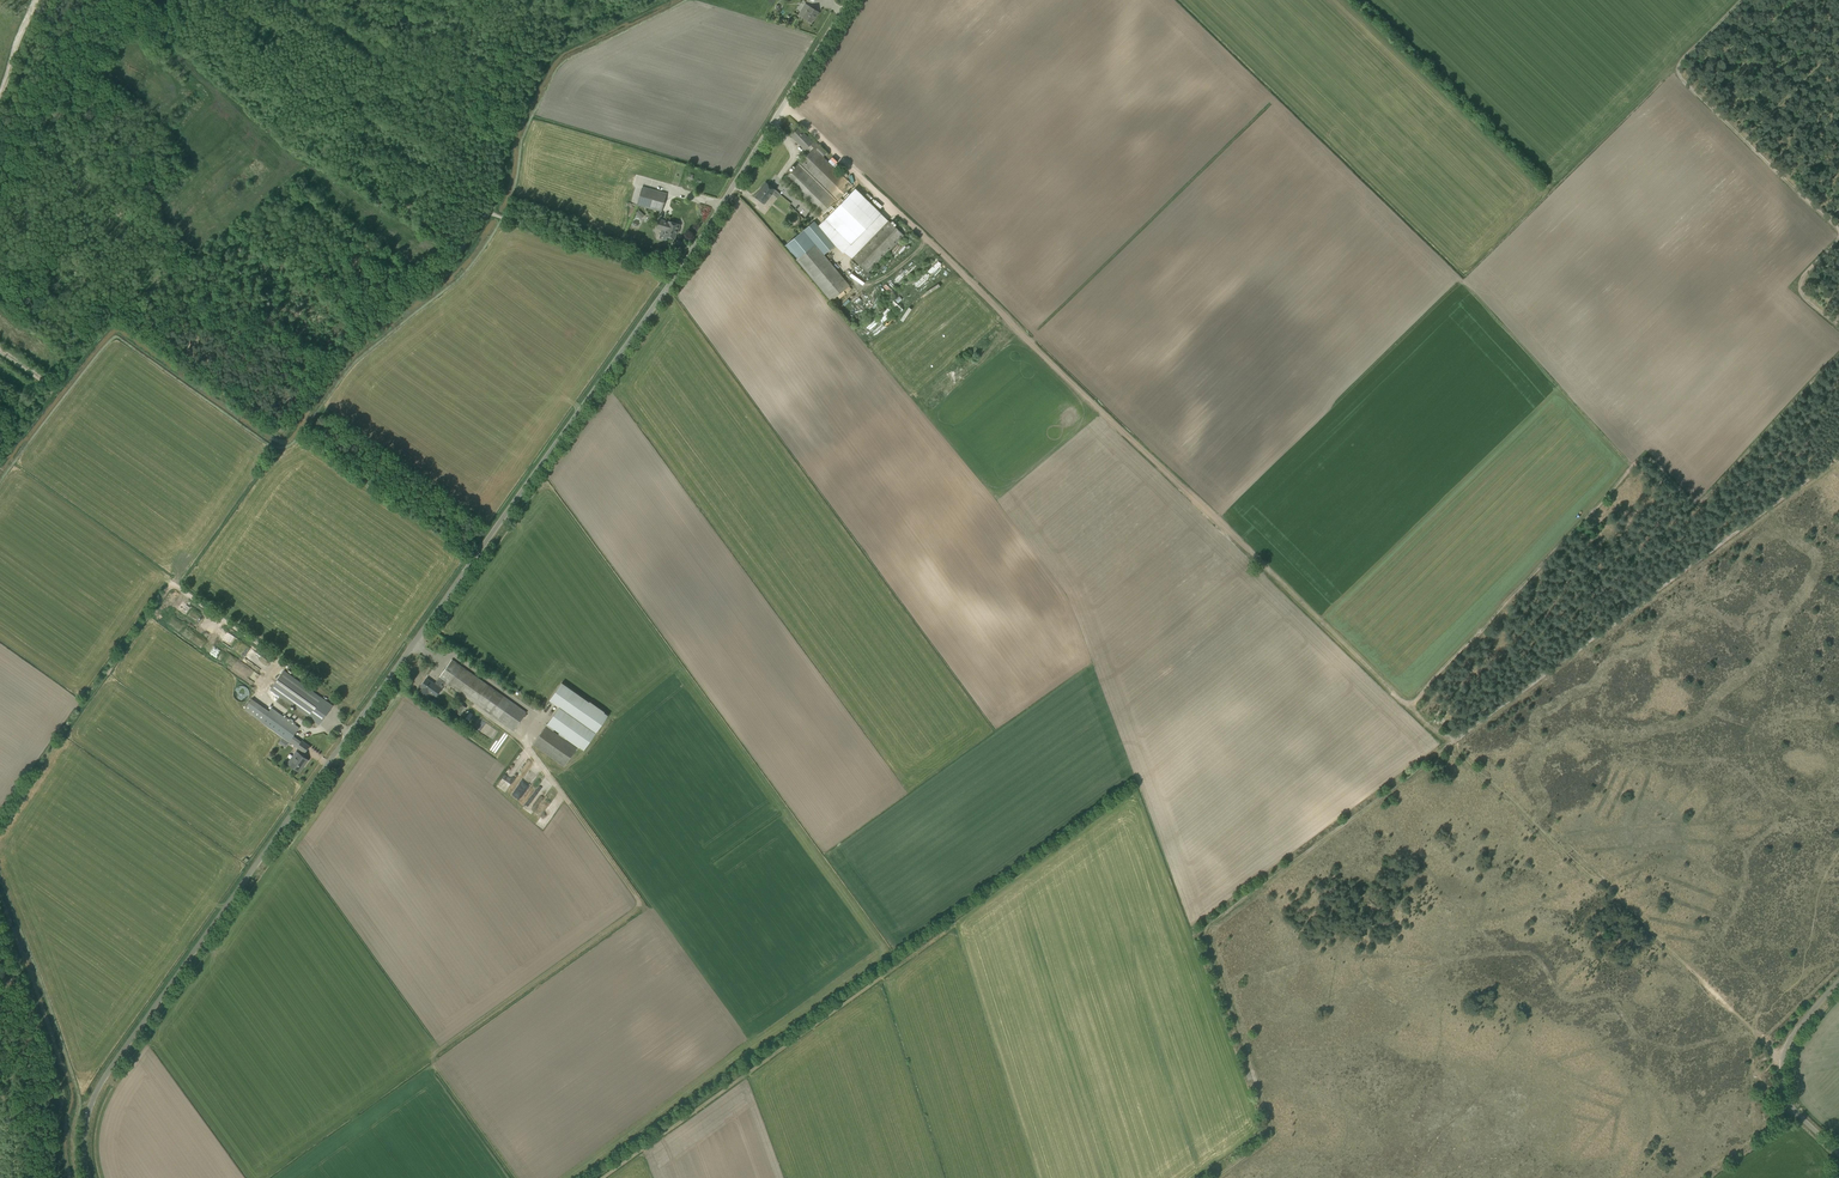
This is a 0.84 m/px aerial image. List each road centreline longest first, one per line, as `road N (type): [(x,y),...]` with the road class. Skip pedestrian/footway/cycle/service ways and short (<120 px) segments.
road 1 (unclassified): [(90,1177),(85,1131),(100,1084),(677,276),(849,0)]
road 2 (track): [(1210,1177),(1264,1138),(1204,930),(1450,742)]
road 3 (track): [(1495,708),(1838,457)]
road 4 (unclassified): [(1838,1163),(1782,1099),(1779,1060),(1838,978)]

